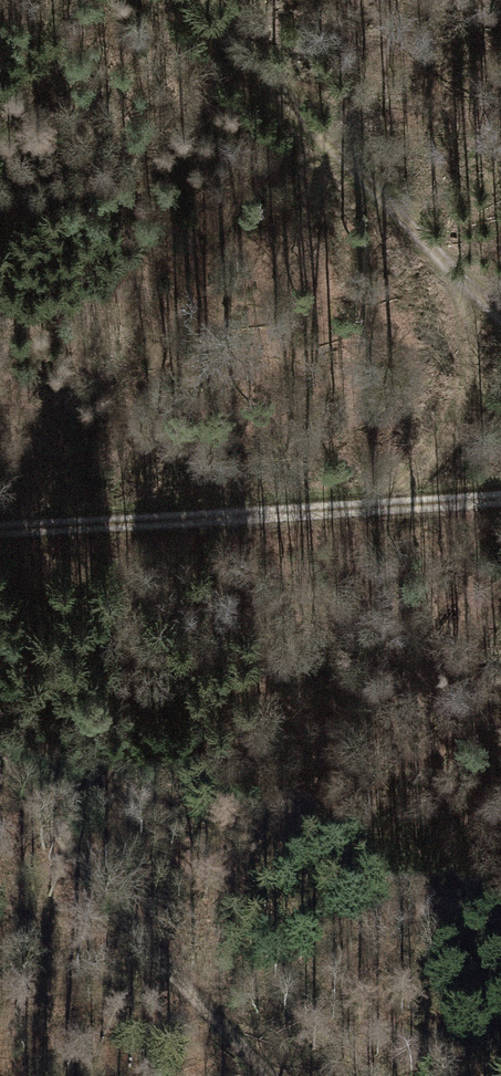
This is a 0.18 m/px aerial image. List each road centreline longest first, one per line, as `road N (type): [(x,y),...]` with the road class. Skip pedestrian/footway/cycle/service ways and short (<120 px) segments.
road 1 (track): [(500,496),(0,525)]
road 2 (track): [(171,0),(500,318)]
road 3 (track): [(277,1075),(163,956),(0,749)]
road 4 (track): [(391,503),(446,441),(471,394),(459,274)]

